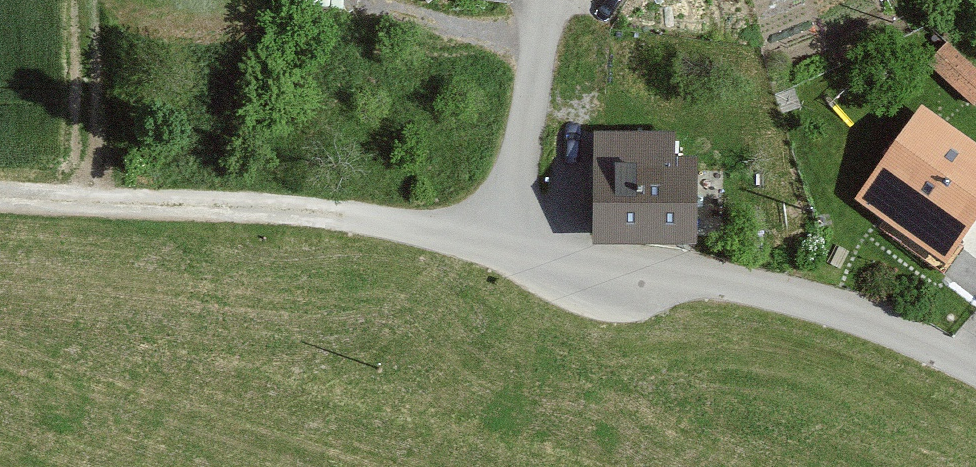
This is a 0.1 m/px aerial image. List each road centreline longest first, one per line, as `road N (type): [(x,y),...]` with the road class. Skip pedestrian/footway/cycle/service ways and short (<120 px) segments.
road 1 (unclassified): [(975,367),(836,309),(713,279),(494,236),(343,217)]
road 2 (track): [(343,217),(0,201)]
road 3 (track): [(494,236),(548,0)]

